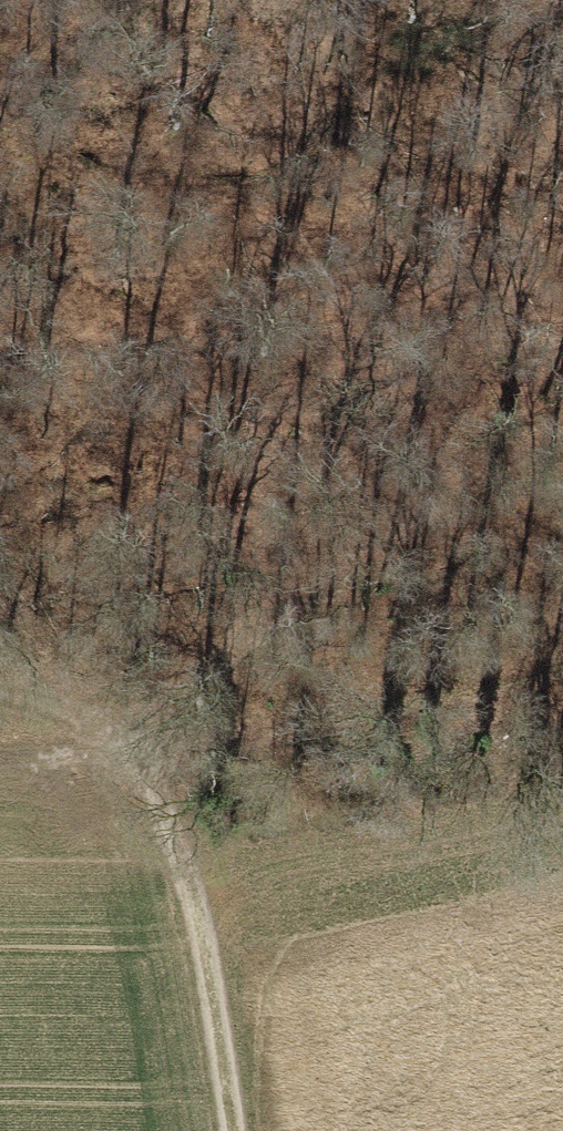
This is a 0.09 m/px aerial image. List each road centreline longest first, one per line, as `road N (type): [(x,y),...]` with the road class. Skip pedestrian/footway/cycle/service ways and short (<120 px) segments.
road 1 (track): [(562,420),(432,496),(277,621),(128,769),(562,664)]
road 2 (track): [(231,1130),(195,889),(169,805),(107,750),(0,723)]
road 3 (track): [(0,117),(131,0)]

